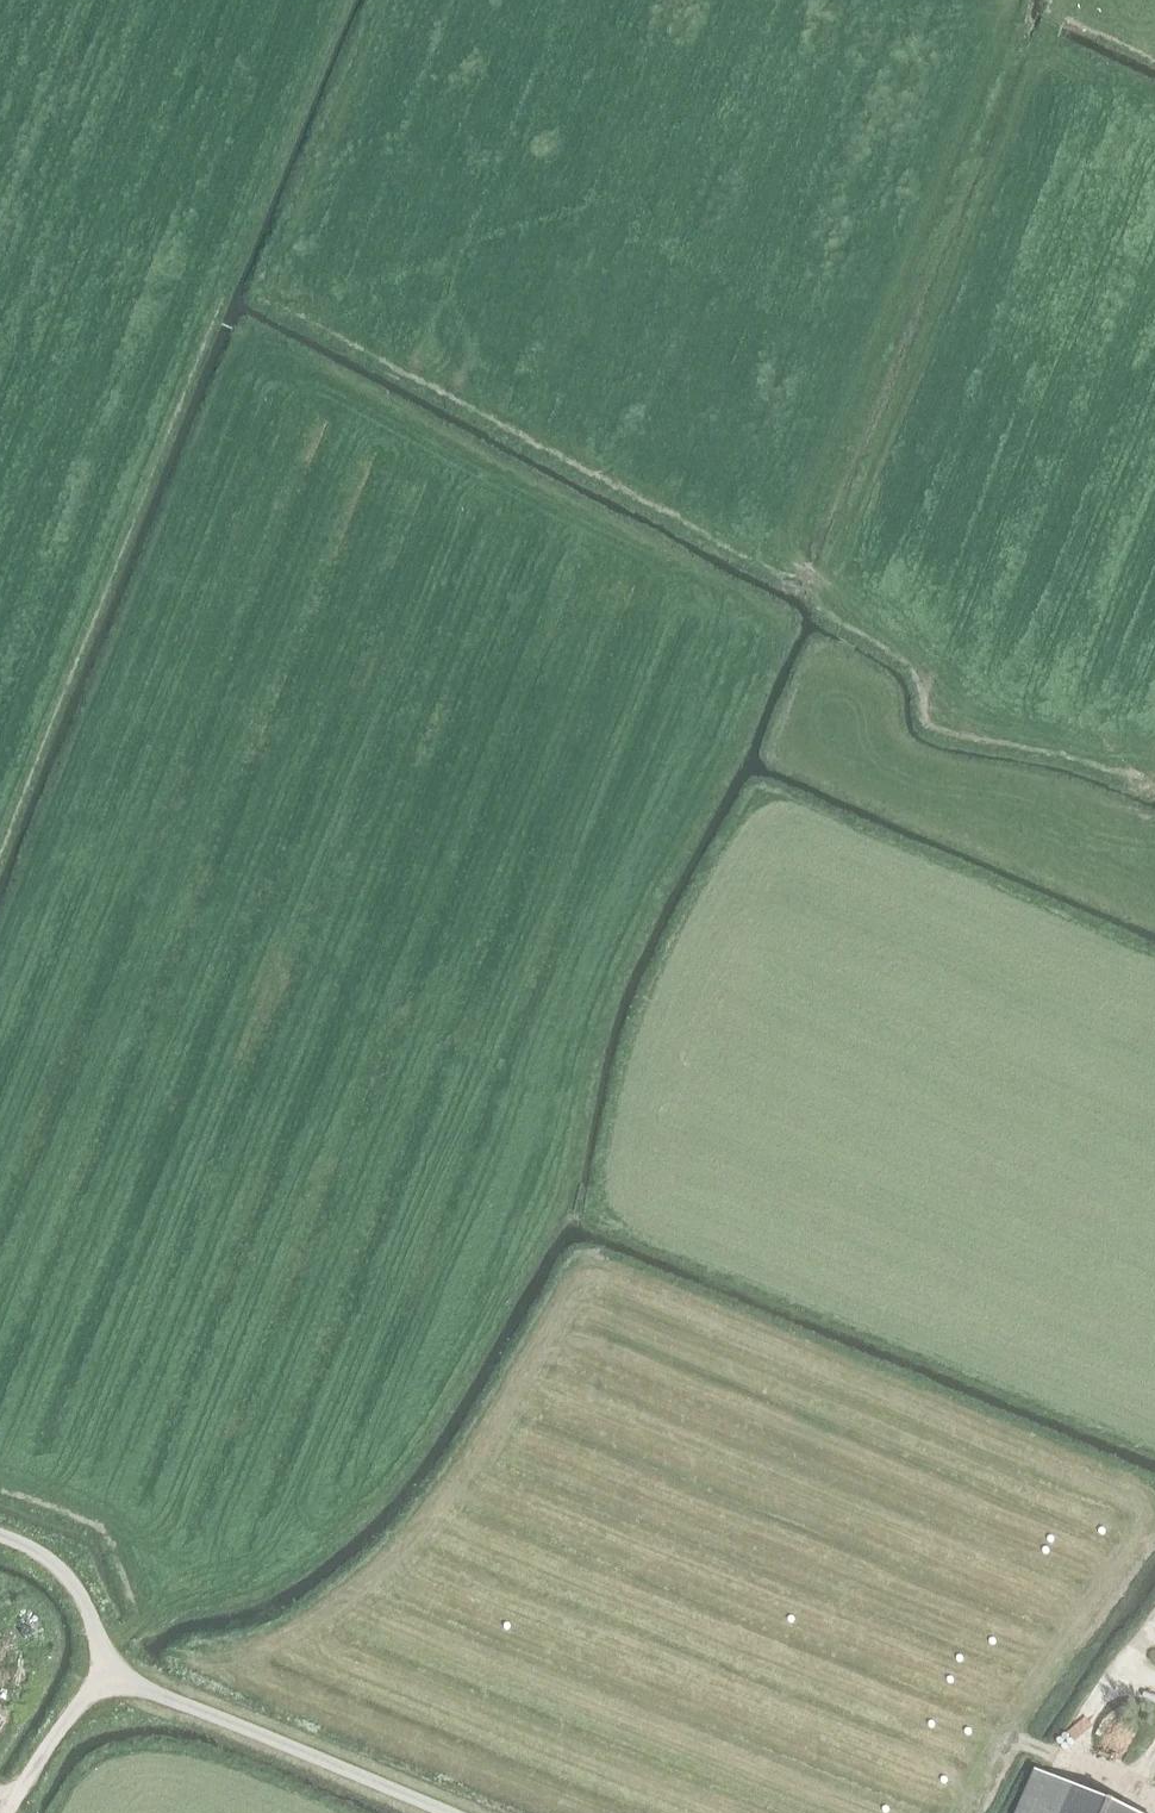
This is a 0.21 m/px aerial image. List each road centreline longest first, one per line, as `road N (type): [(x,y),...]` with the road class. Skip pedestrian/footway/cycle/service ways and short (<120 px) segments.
road 1 (unclassified): [(431,1812),(196,1719),(115,1676),(83,1602),(38,1555),(0,1541)]
road 2 (track): [(115,1676),(73,1708),(9,1812)]

